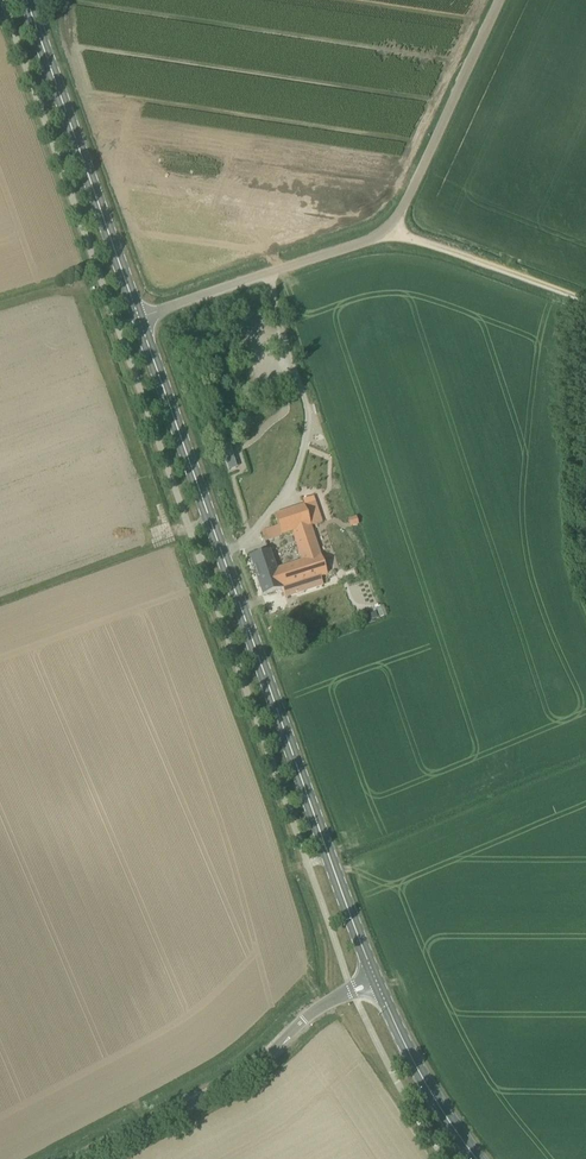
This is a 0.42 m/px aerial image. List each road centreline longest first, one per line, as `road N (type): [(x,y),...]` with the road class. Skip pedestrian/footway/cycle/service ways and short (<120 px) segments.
road 1 (primary): [(374,980),(139,320)]
road 2 (unclassified): [(139,320),(392,234),(503,0)]
road 3 (unclassified): [(81,1158),(233,1081),(304,1020),(374,980)]
road 4 (primary): [(139,320),(27,0)]
road 5 (primary): [(475,1158),(441,1111),(374,980)]
road 6 (track): [(585,303),(392,234)]

